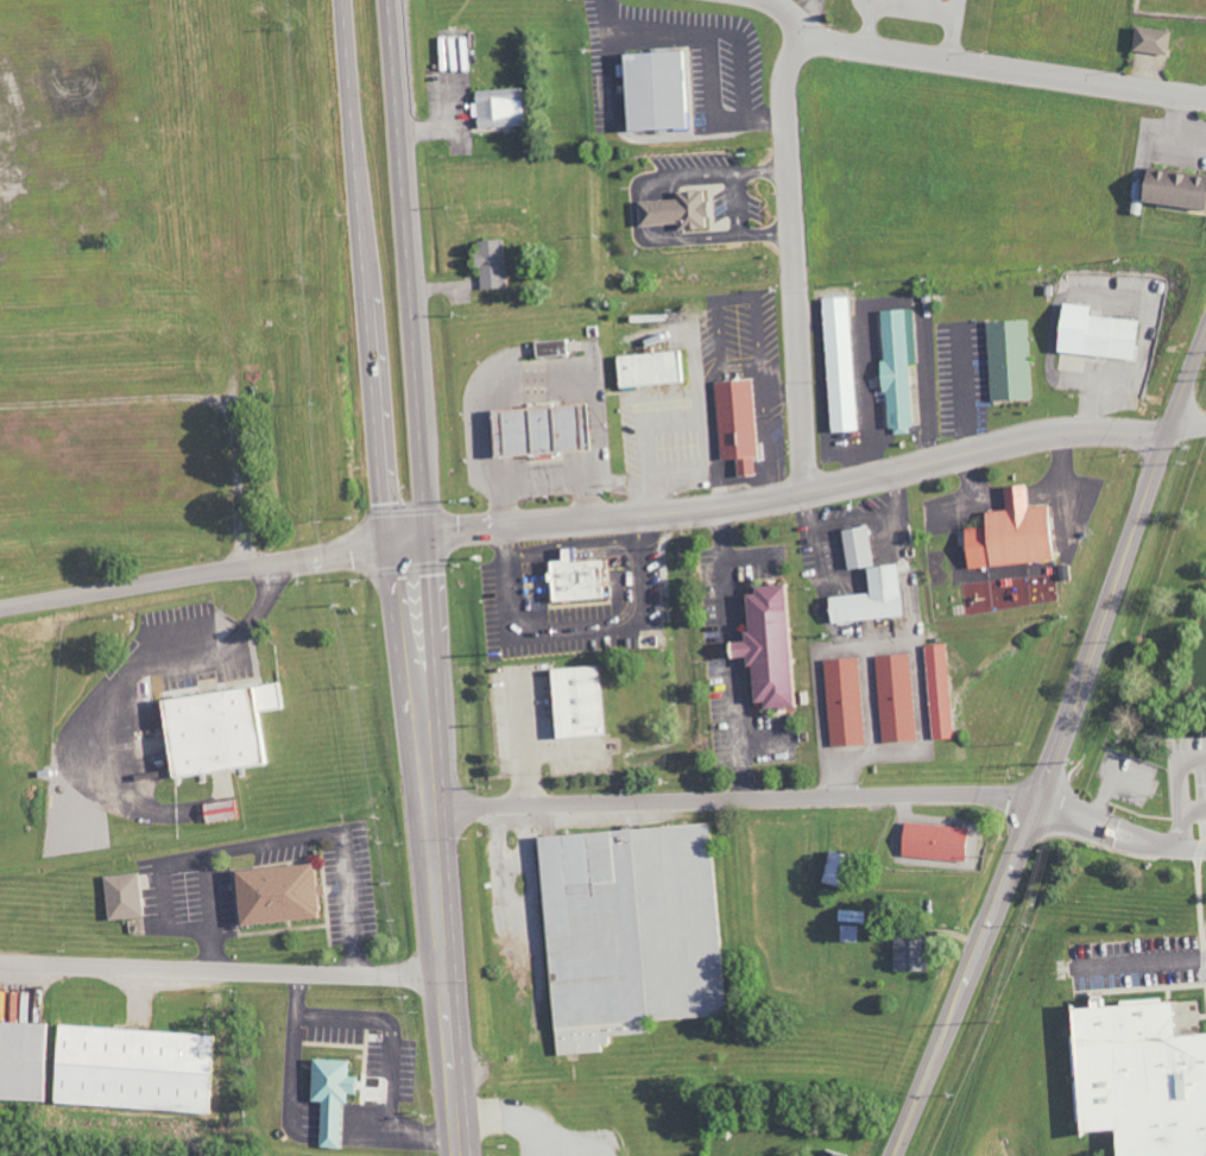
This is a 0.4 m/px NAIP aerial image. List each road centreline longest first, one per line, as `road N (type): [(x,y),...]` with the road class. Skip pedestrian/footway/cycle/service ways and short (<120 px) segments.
road 1 (tertiary): [(896,1155),(1041,796),(1205,333)]
road 2 (residential): [(386,539),(720,516),(1033,432),(1168,430)]
road 3 (primary): [(344,0),(386,539),(419,655)]
road 4 (primary): [(419,655),(434,564),(392,0)]
road 5 (residential): [(434,809),(1041,796)]
road 6 (residential): [(804,34),(784,78),(803,498)]
road 7 (residential): [(1205,100),(865,49),(804,34),(774,0)]
road 8 (residential): [(448,977),(0,963)]
road 9 (primary): [(466,1155),(427,733)]
road 10 (residential): [(0,605),(320,560),(386,539)]

